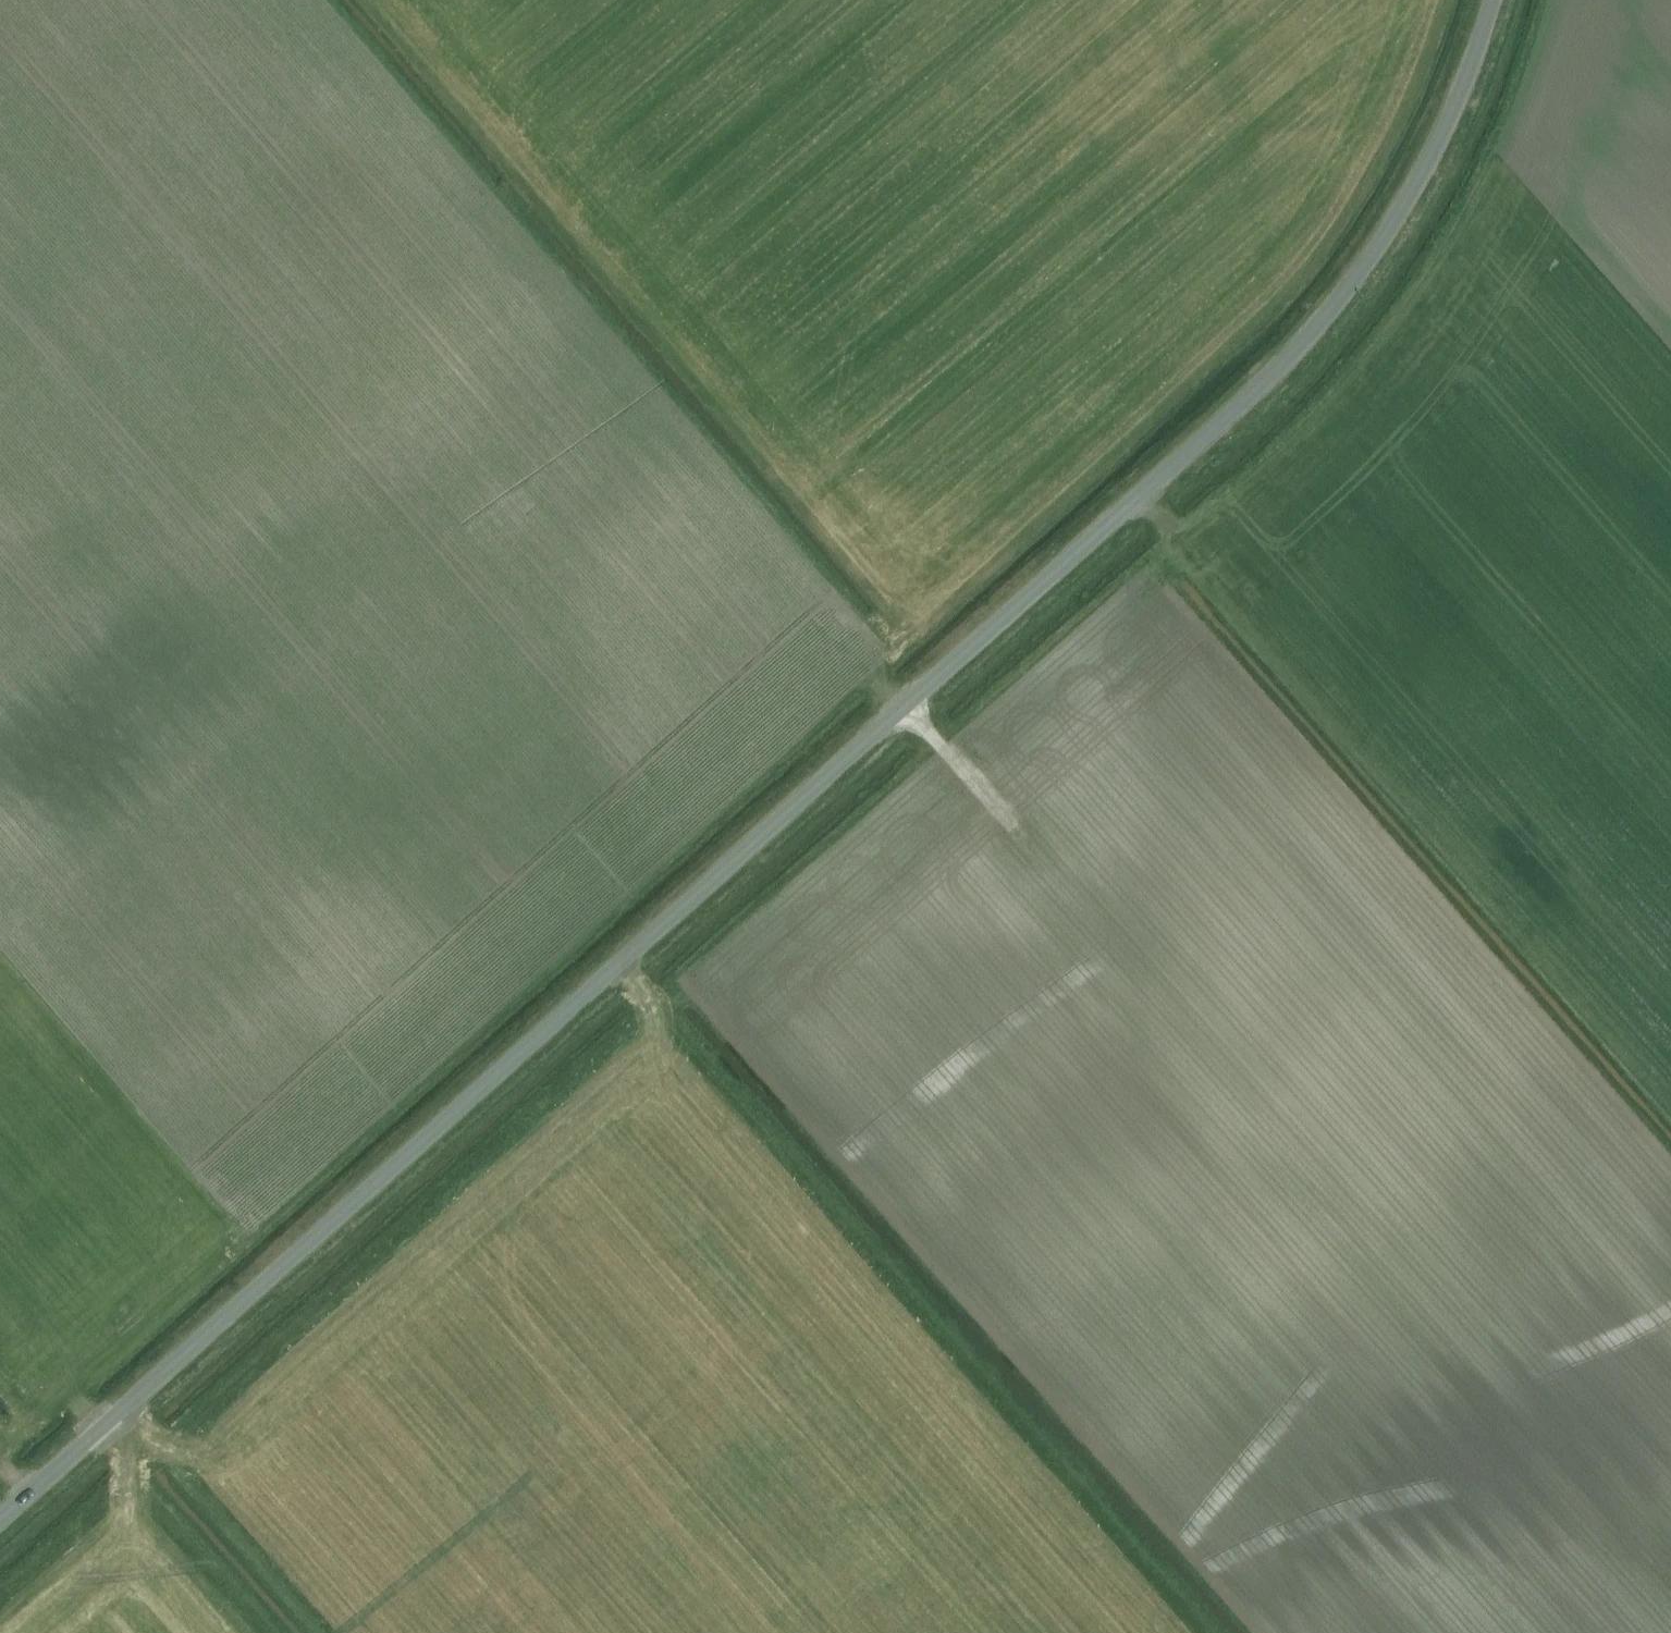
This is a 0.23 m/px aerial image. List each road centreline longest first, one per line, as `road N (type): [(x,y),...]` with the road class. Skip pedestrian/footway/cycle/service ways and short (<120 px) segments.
road 1 (unclassified): [(0,1514),(1265,382),(1367,278),(1452,111),(1490,0)]

